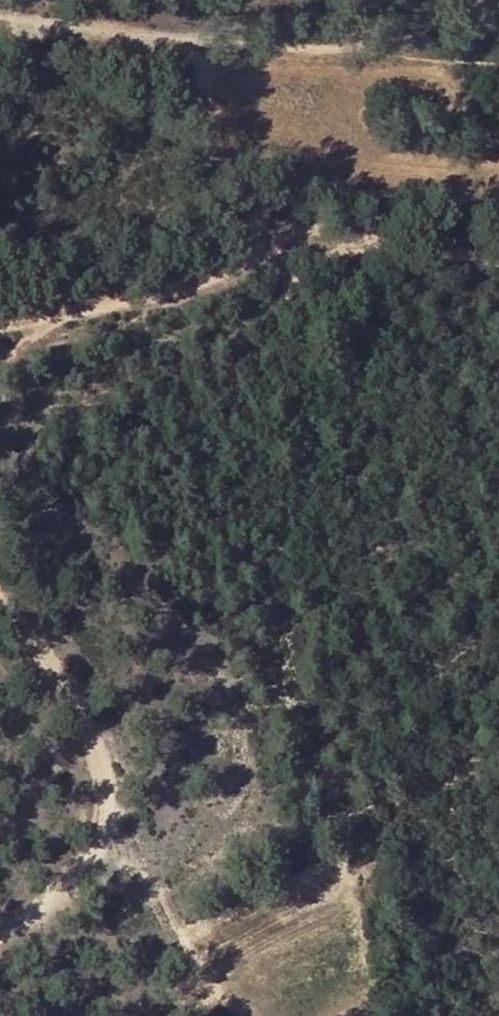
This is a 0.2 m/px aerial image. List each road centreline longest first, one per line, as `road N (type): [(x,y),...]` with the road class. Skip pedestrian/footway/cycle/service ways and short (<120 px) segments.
road 1 (track): [(0,336),(293,244),(498,269)]
road 2 (track): [(0,930),(96,853),(119,778),(0,601)]

